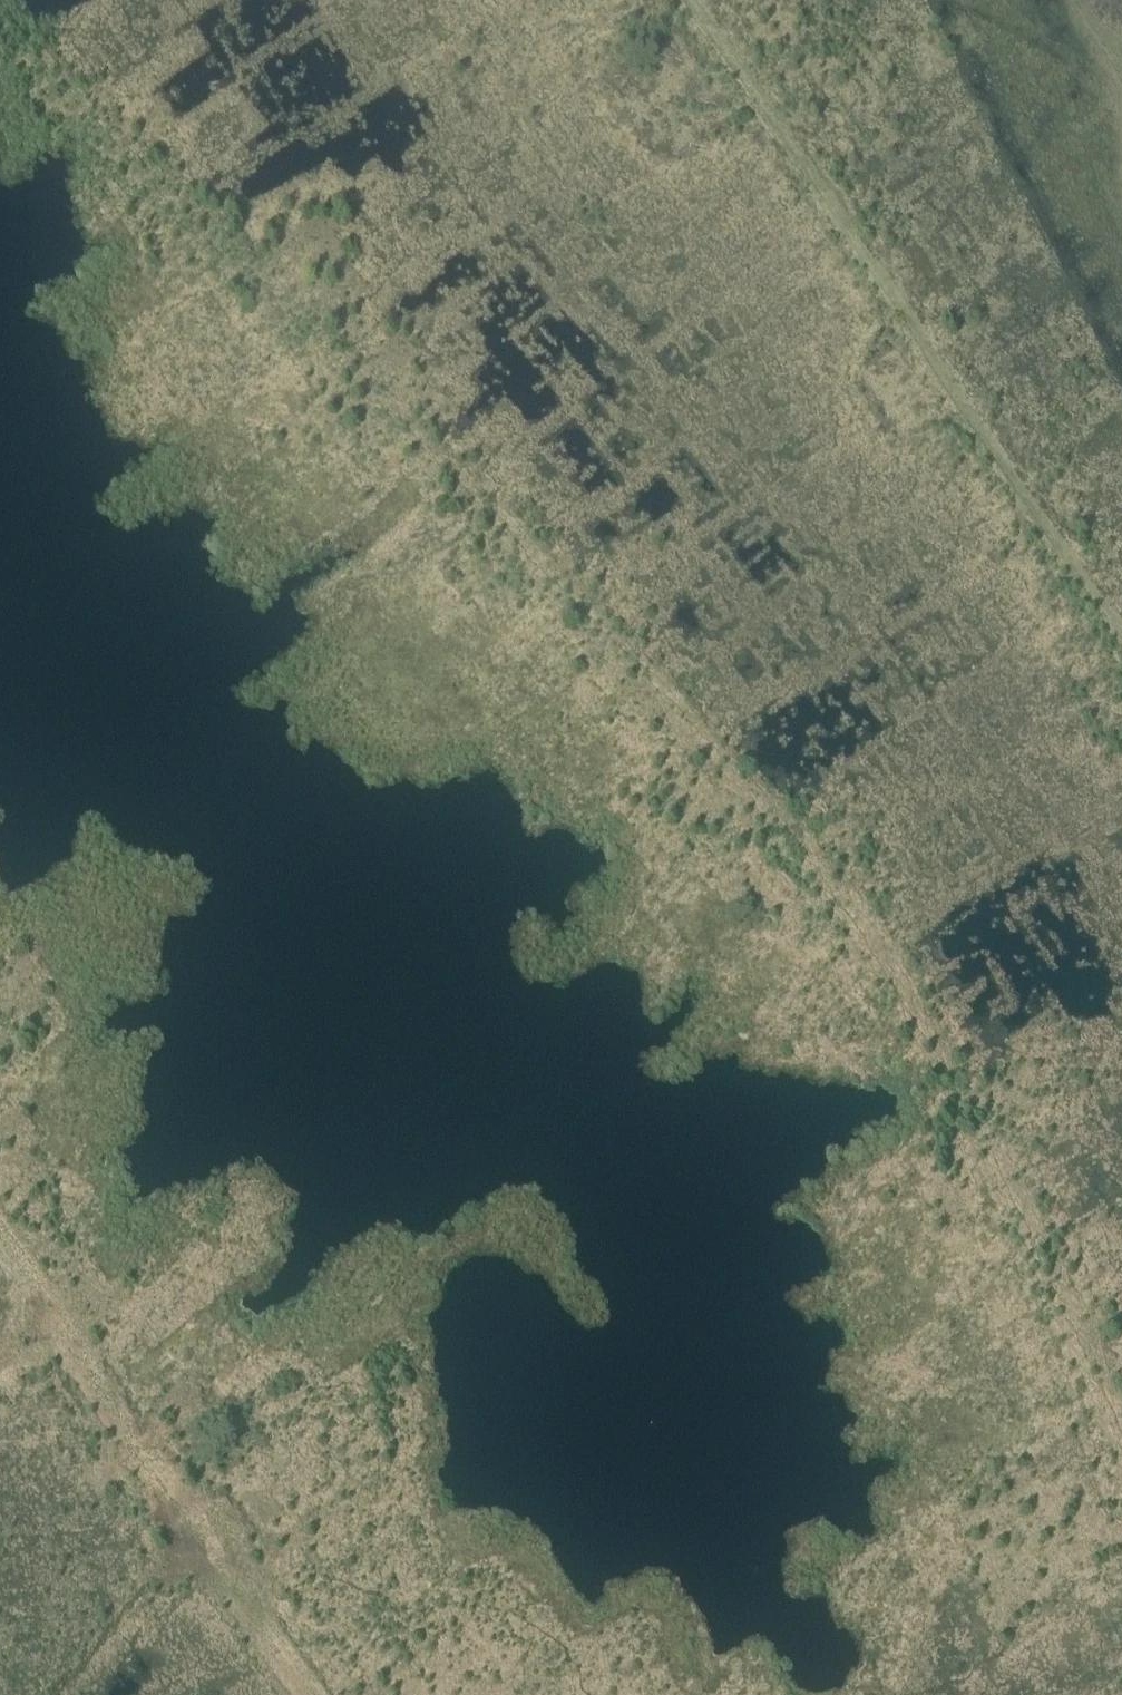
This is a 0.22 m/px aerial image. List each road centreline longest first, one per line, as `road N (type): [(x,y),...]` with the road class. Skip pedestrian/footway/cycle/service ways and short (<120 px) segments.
road 1 (track): [(1121,1406),(979,1097),(826,876),(526,537),(14,35)]
road 2 (track): [(1121,639),(808,189),(688,0)]
road 3 (track): [(319,1694),(0,1244)]

